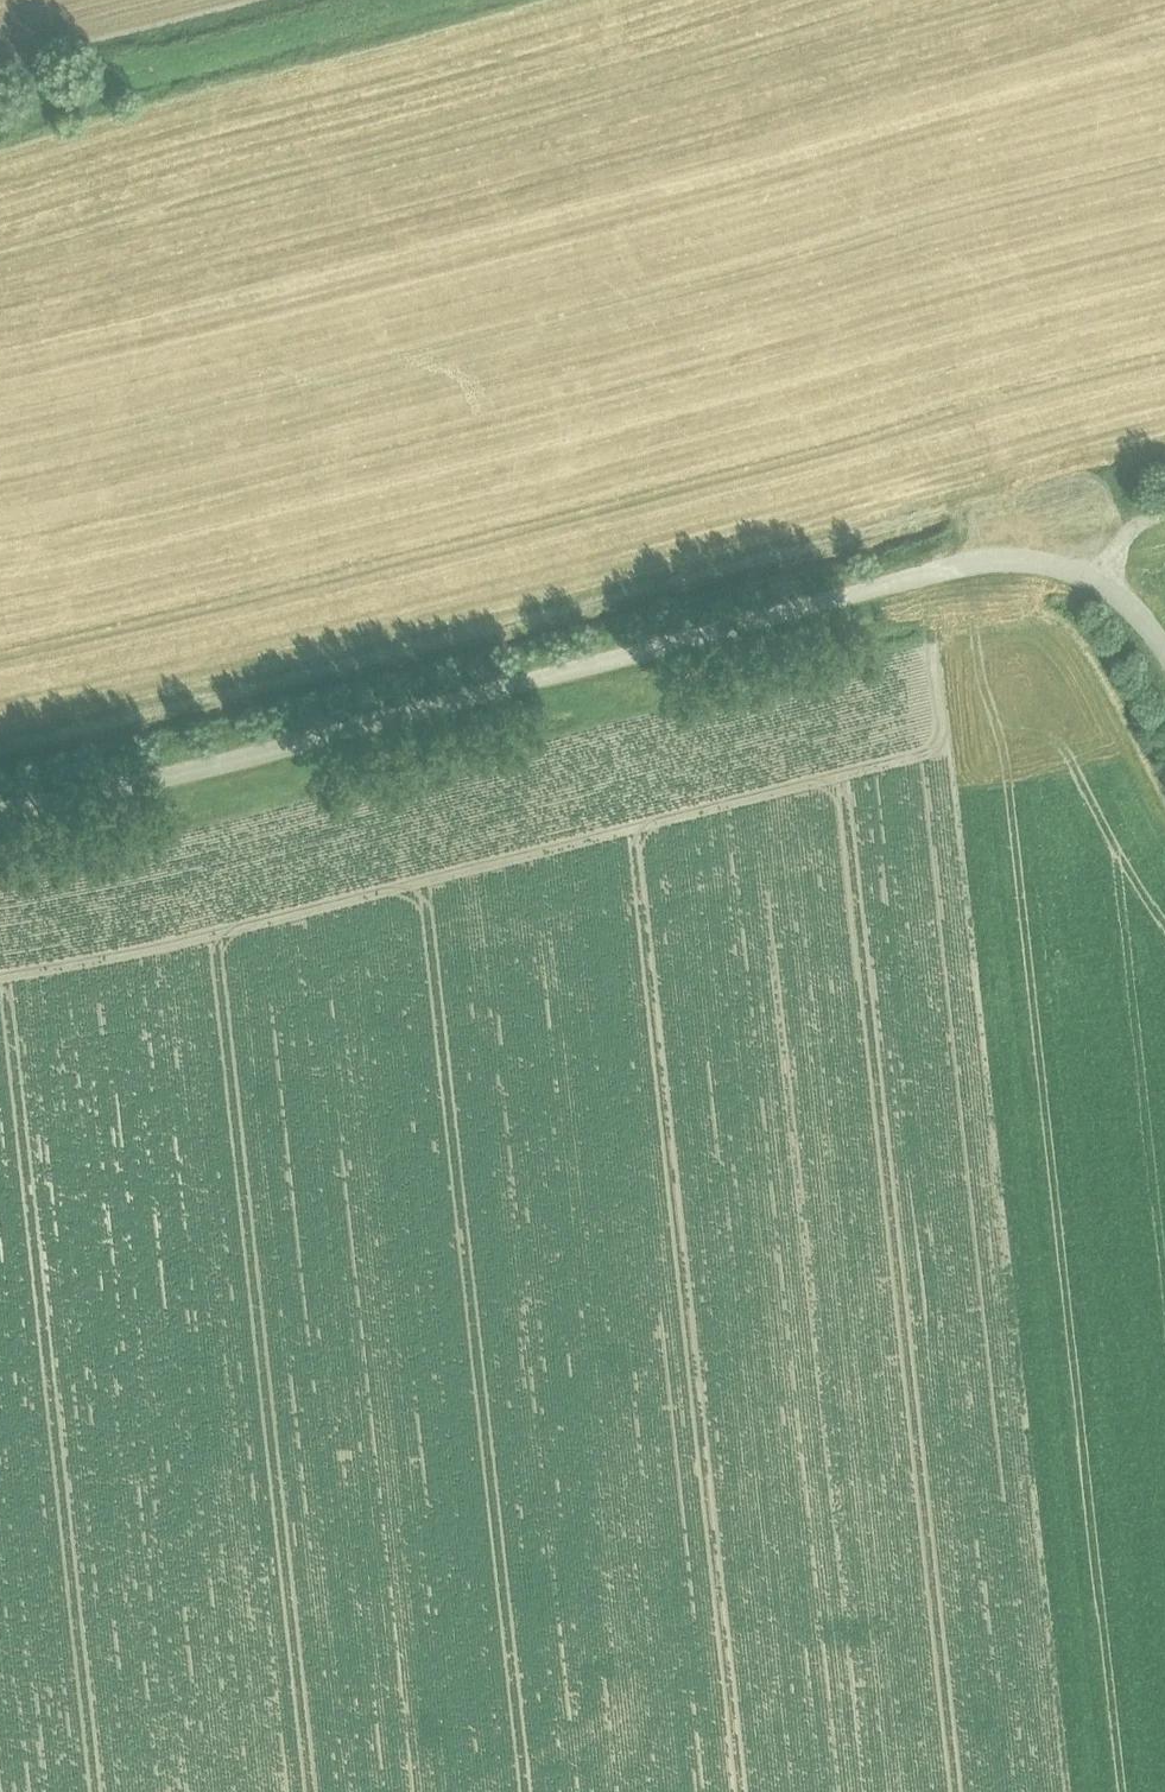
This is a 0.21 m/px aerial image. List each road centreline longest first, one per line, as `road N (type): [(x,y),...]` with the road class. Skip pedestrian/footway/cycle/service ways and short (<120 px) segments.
road 1 (unclassified): [(1164,651),(1094,582),(1027,560),(974,561),(298,742),(0,811)]
road 2 (track): [(0,110),(400,0)]

